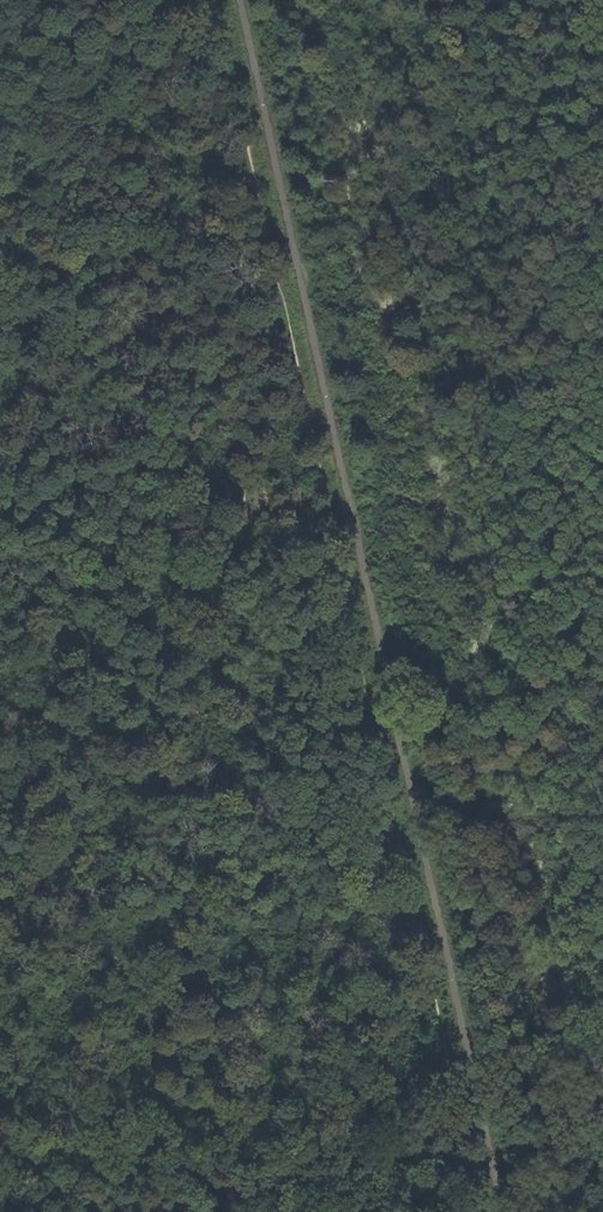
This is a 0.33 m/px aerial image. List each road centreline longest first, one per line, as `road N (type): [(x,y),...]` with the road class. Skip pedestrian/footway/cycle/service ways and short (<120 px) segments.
road 1 (track): [(507,1211),(239,0)]

